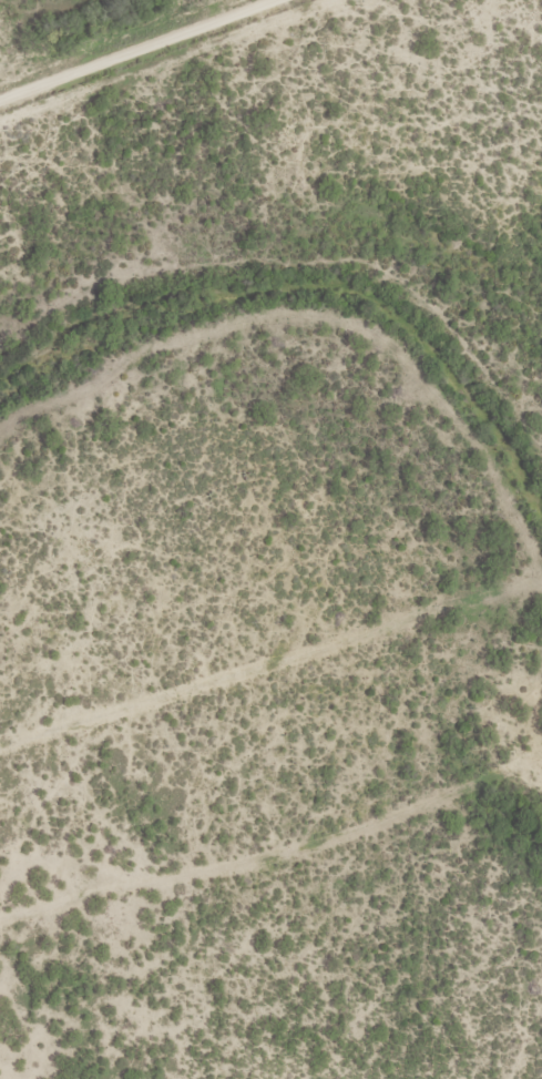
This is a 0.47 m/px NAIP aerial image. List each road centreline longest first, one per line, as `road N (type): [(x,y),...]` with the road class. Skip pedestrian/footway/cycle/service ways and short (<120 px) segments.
road 1 (residential): [(0,103),(279,0)]

